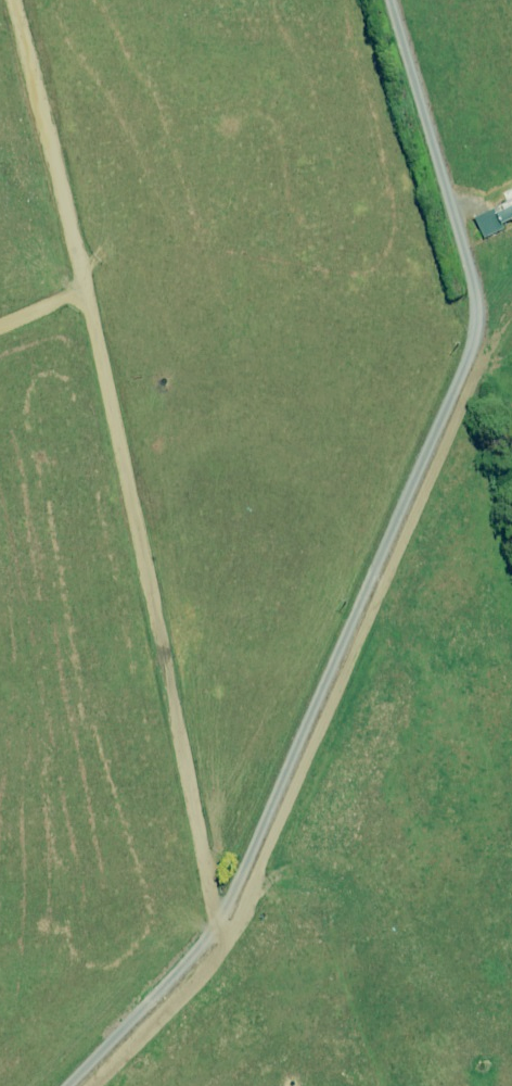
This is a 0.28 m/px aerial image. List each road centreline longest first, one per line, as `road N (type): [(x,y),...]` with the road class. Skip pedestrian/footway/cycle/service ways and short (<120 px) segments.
road 1 (track): [(233,935),(218,921),(88,289),(15,0)]
road 2 (track): [(93,1085),(233,935),(492,344)]

